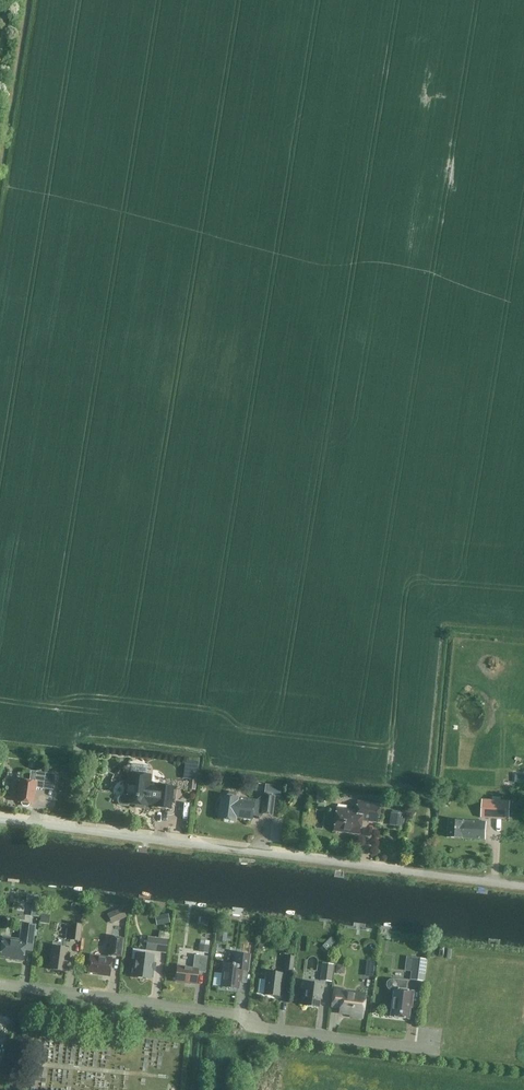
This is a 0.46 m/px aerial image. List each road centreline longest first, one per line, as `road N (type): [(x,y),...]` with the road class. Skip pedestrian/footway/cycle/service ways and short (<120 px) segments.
road 1 (residential): [(0,819),(523,886)]
road 2 (residential): [(428,1049),(0,984)]

